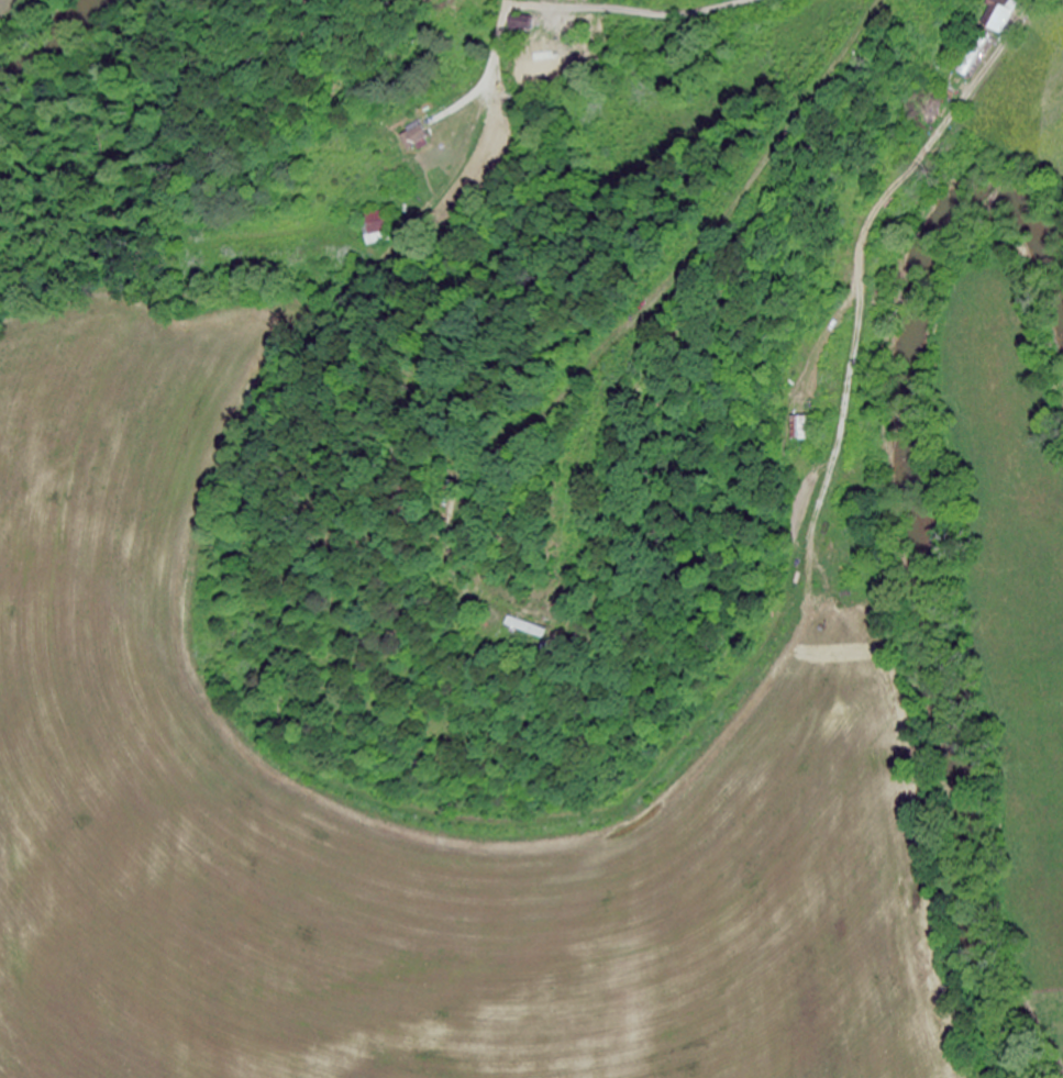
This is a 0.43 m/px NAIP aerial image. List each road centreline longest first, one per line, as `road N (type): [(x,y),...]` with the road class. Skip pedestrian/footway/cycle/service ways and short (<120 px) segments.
road 1 (residential): [(756,0),(676,16),(518,8)]

